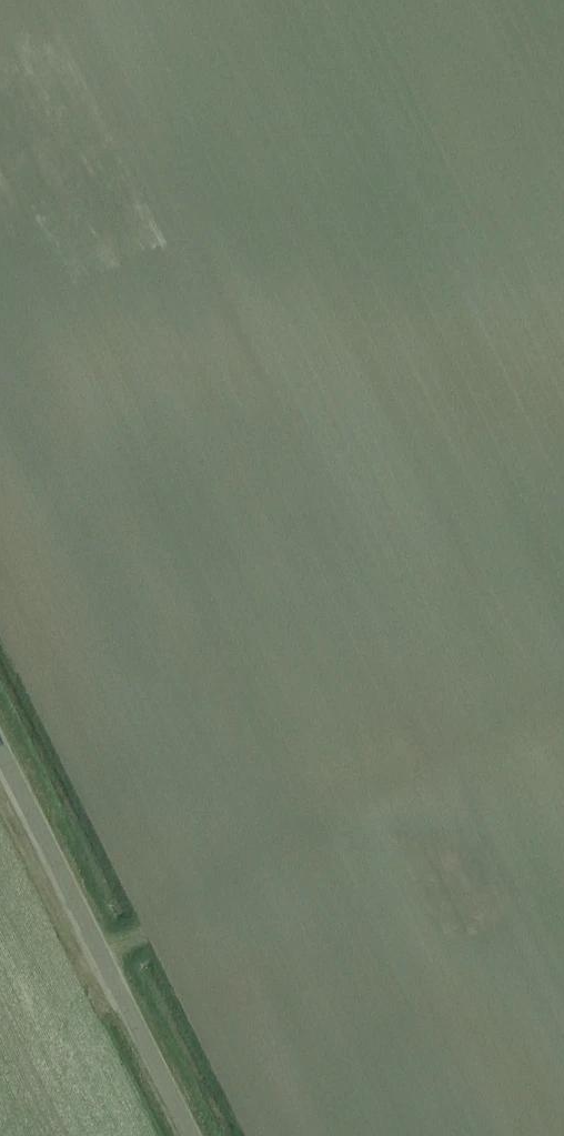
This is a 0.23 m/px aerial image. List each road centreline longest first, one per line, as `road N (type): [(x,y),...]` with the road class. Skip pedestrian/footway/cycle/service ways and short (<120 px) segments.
road 1 (unclassified): [(191,1135),(0,750)]

